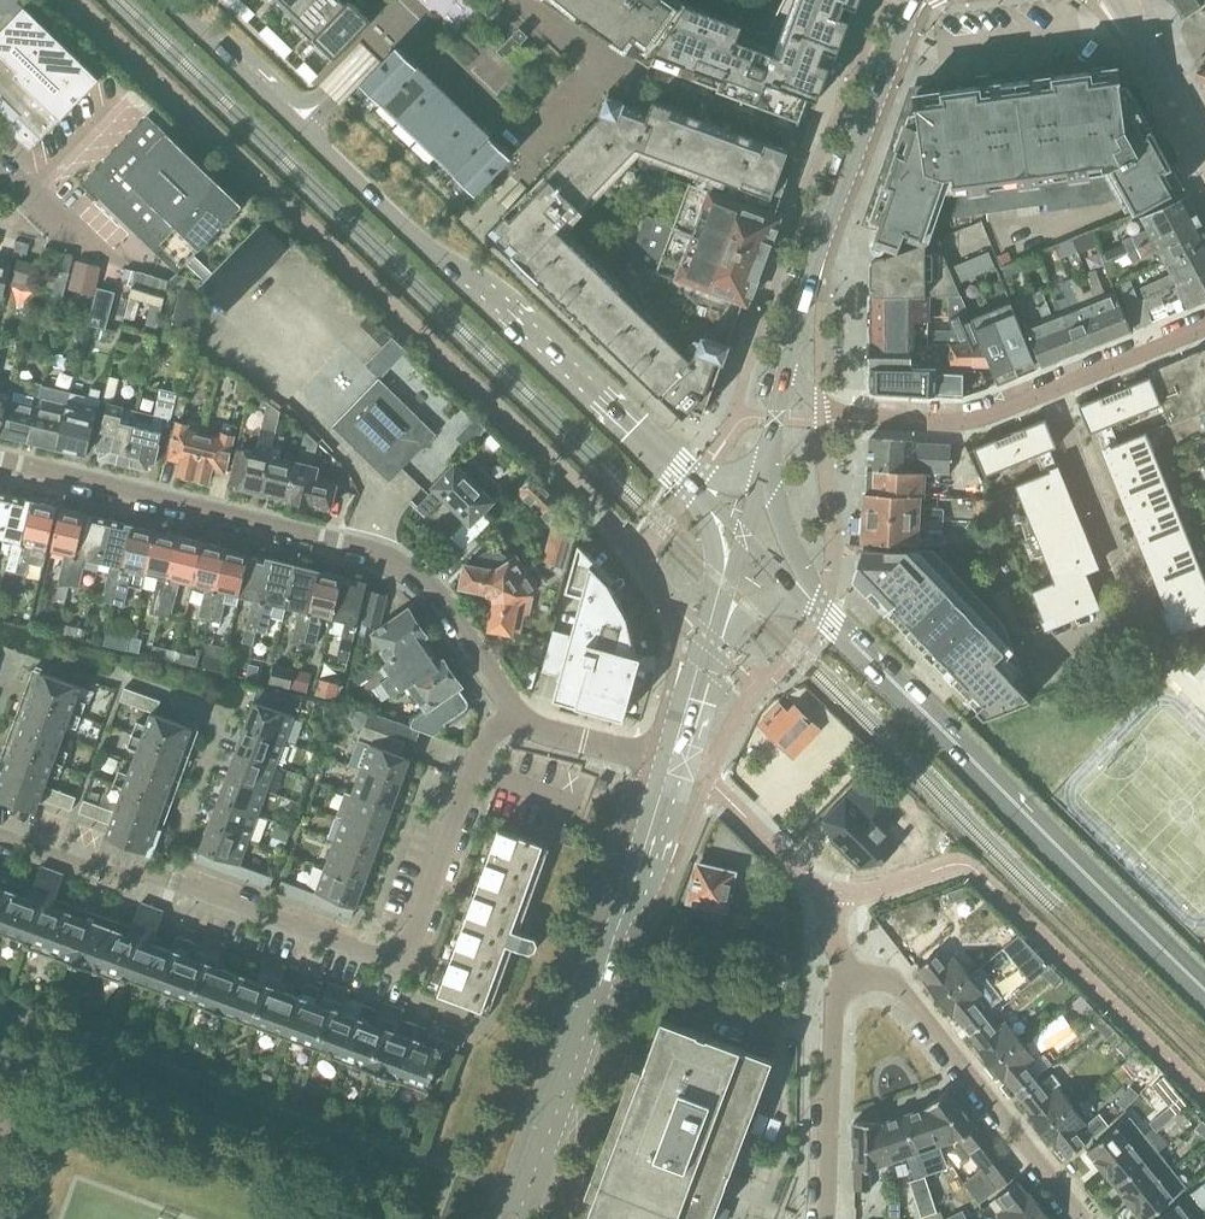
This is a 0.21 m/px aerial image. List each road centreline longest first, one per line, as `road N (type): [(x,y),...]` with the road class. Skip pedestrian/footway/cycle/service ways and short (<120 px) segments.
road 1 (secondary): [(168,0),(449,265),(701,486)]
road 2 (residential): [(518,714),(471,770),(400,963),(0,824)]
road 3 (residential): [(0,459),(382,557),(431,599),(518,714)]
road 4 (secondary): [(816,606),(1204,994)]
road 5 (tertiary): [(516,1218),(673,767)]
road 6 (secondary): [(789,361),(831,218),(915,0)]
road 7 (residential): [(846,981),(891,980),(903,989),(1084,1218)]
road 8 (residential): [(1040,647),(1141,609),(1060,391)]
road 9 (residential): [(387,0),(538,146),(612,71)]
road 10 (residential): [(846,981),(832,931),(835,892),(804,873),(719,790),(673,767)]
road 11 (residential): [(1060,391),(953,420),(853,418),(821,403)]
road 12 (residential): [(830,1218),(835,1016),(846,981)]
road 13 (unclassified): [(673,767),(546,730),(518,714)]
road 14 (residential): [(1204,323),(1060,391)]
road 15 (secondary): [(816,606),(766,460)]
road 16 (secondary): [(701,486),(715,554),(715,637)]
road 17 (tertiary): [(673,767),(715,637)]

